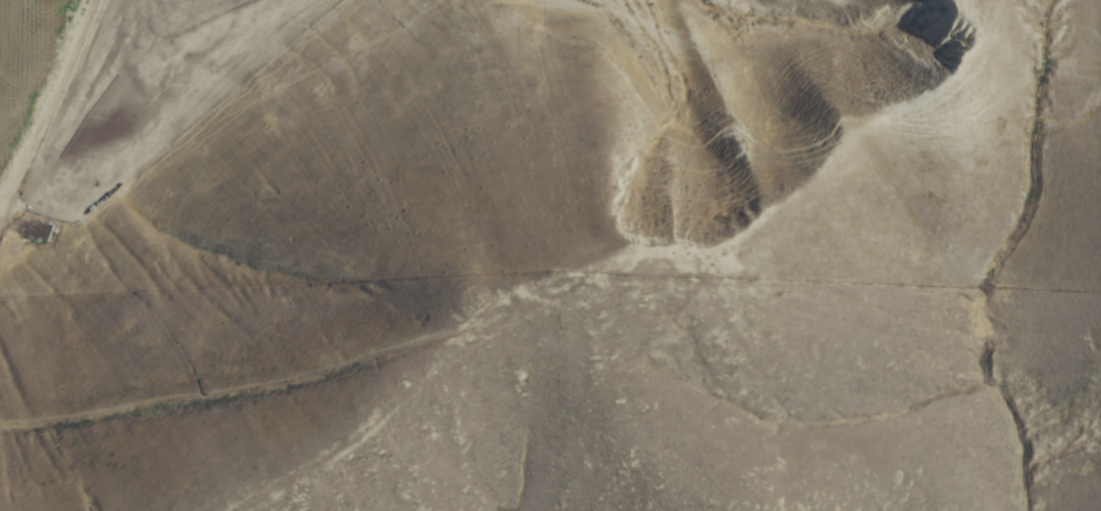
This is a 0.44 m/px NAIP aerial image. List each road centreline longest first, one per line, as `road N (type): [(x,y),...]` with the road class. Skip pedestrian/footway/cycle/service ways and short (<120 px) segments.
road 1 (track): [(0,192),(87,0)]

